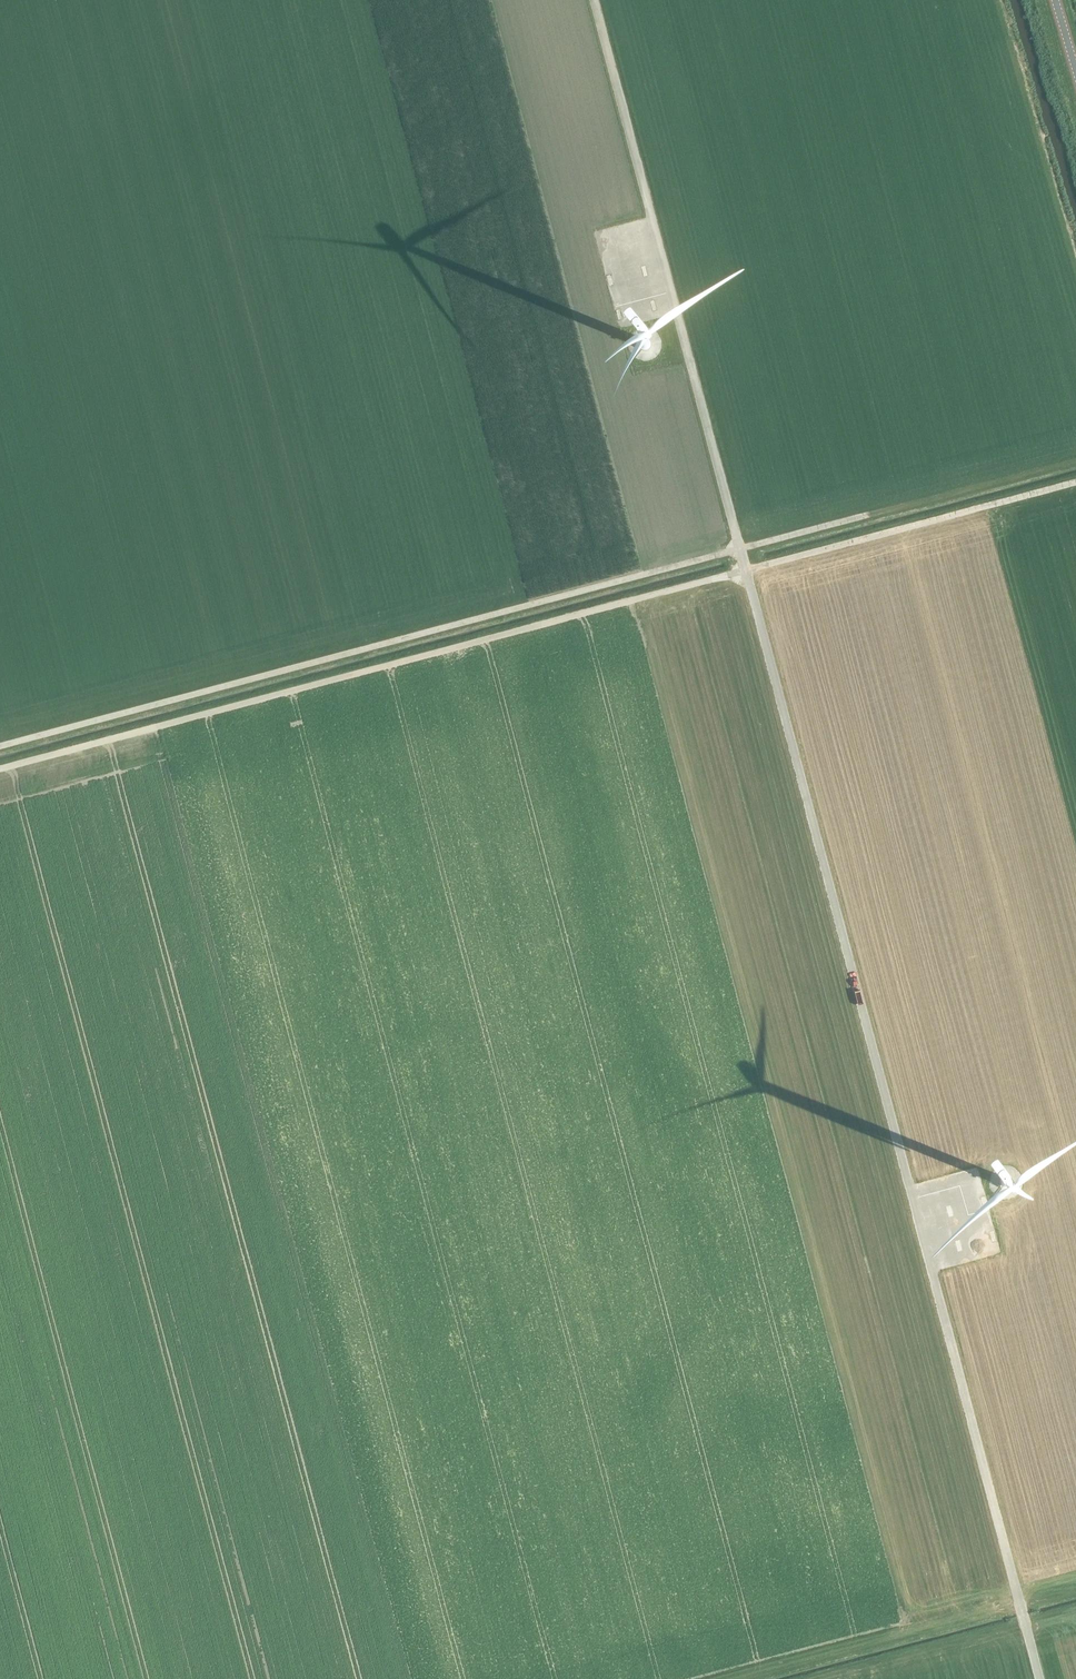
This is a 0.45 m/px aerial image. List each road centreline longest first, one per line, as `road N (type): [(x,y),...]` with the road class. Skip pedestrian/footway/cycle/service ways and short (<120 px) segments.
road 1 (track): [(593,0),(1038,1678)]

